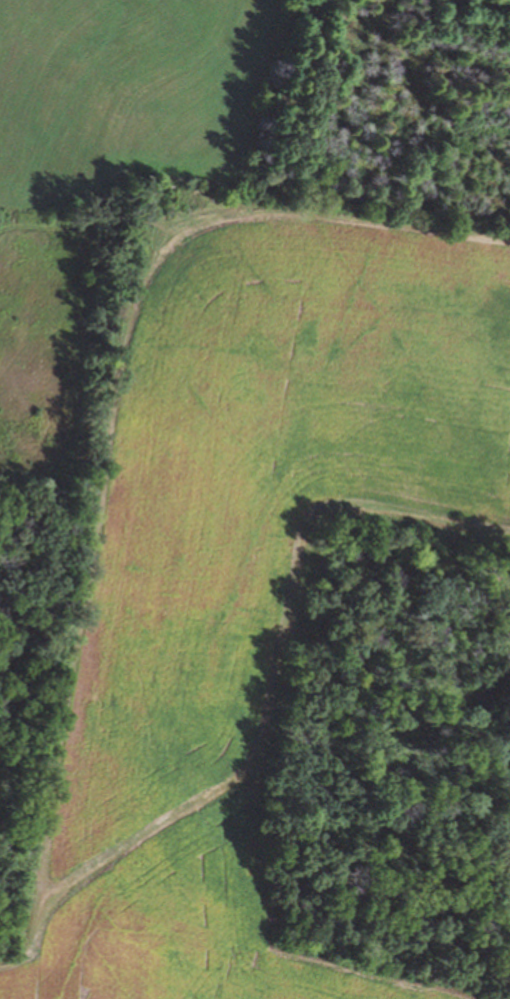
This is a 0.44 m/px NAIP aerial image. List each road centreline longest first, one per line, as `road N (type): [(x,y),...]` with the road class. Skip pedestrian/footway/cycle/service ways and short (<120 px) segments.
road 1 (track): [(509,538),(468,533),(380,564),(316,617),(235,784),(168,811),(74,878),(46,911)]

